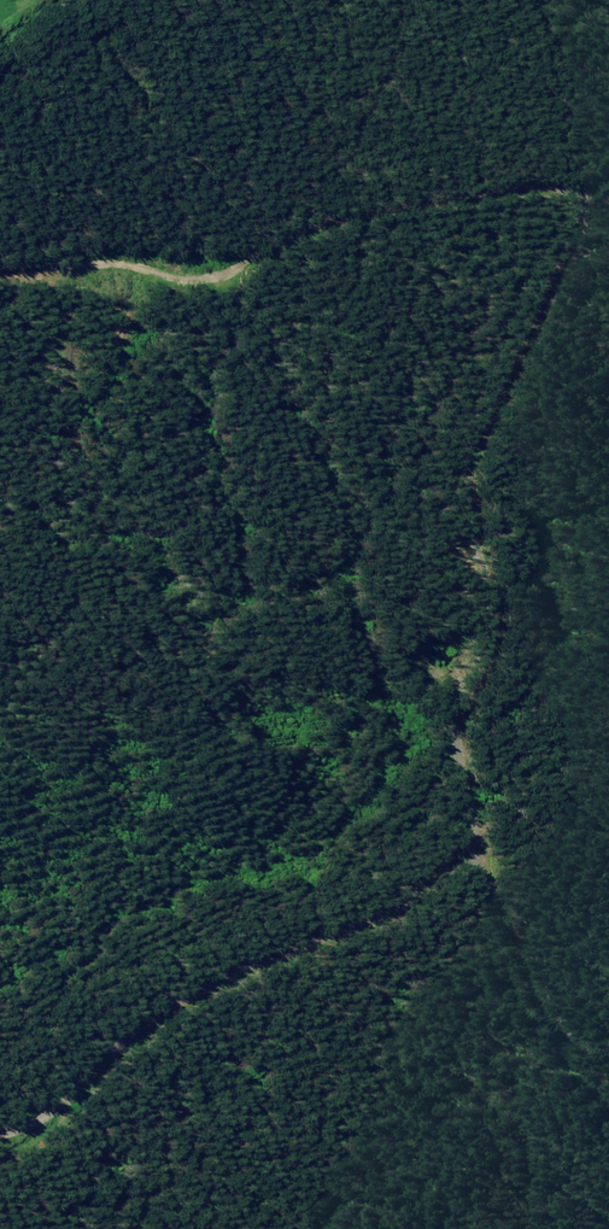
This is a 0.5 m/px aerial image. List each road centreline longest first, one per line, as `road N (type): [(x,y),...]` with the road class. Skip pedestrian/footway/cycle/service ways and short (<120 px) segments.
road 1 (track): [(453,862),(470,791),(470,590),(492,419),(516,310),(543,258)]
road 2 (track): [(0,252),(112,266),(192,263),(283,235),(399,177),(439,180),(543,258)]
road 3 (track): [(0,1108),(241,984),(344,942),(453,862)]
road 4 (track): [(608,1121),(495,952),(453,862)]

